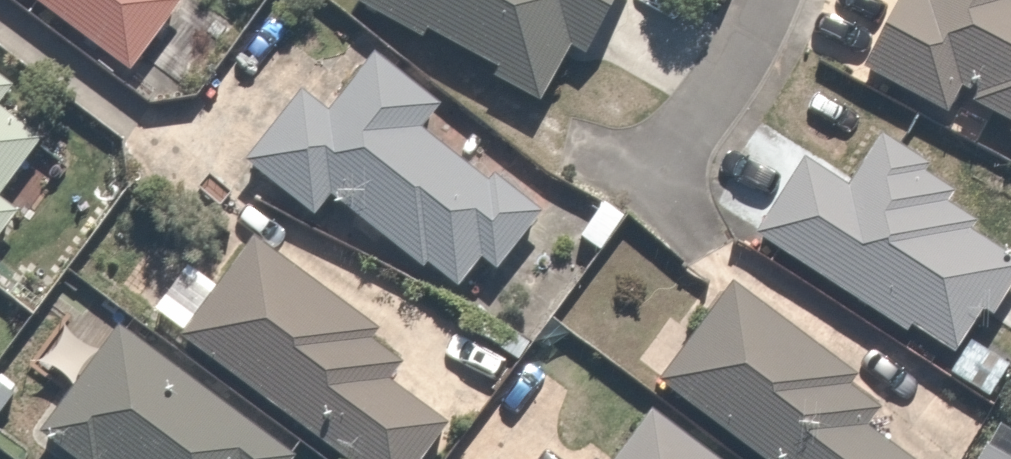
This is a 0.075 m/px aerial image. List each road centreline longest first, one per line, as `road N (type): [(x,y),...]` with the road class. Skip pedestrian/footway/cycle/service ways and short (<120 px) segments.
road 1 (residential): [(662,169),(728,80),(768,0)]

